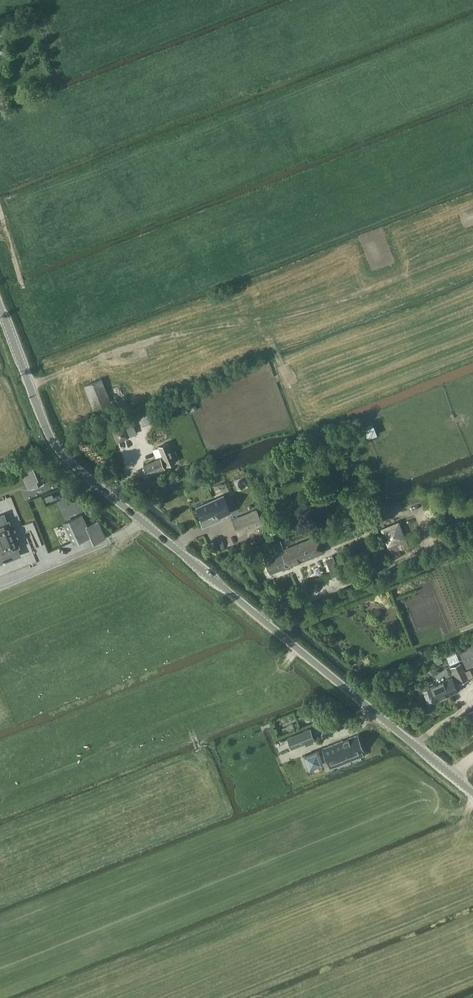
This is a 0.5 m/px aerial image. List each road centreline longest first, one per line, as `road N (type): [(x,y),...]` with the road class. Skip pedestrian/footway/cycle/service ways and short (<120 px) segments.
road 1 (tertiary): [(472,794),(59,451),(0,305)]

